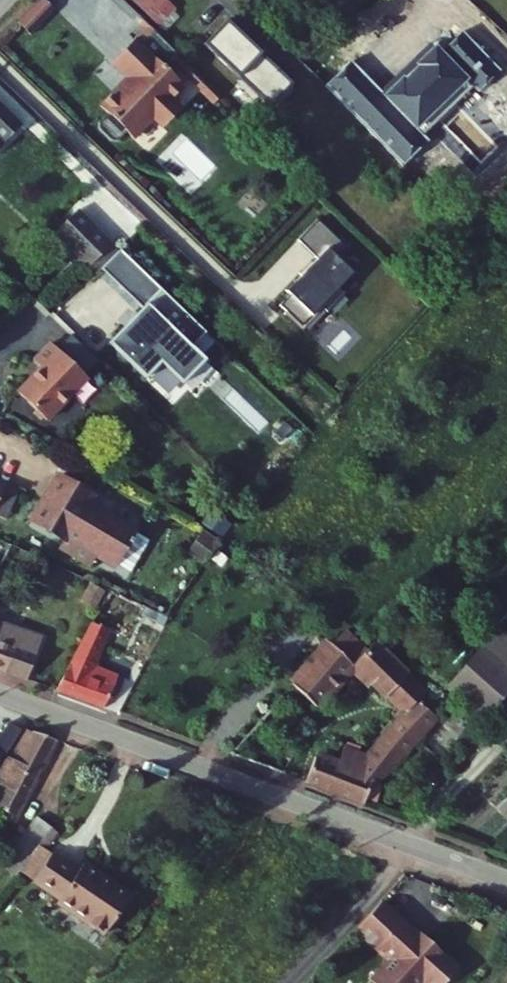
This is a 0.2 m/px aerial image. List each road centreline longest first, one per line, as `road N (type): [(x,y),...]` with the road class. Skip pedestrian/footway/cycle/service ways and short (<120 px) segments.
road 1 (unclassified): [(0,693),(506,881)]

